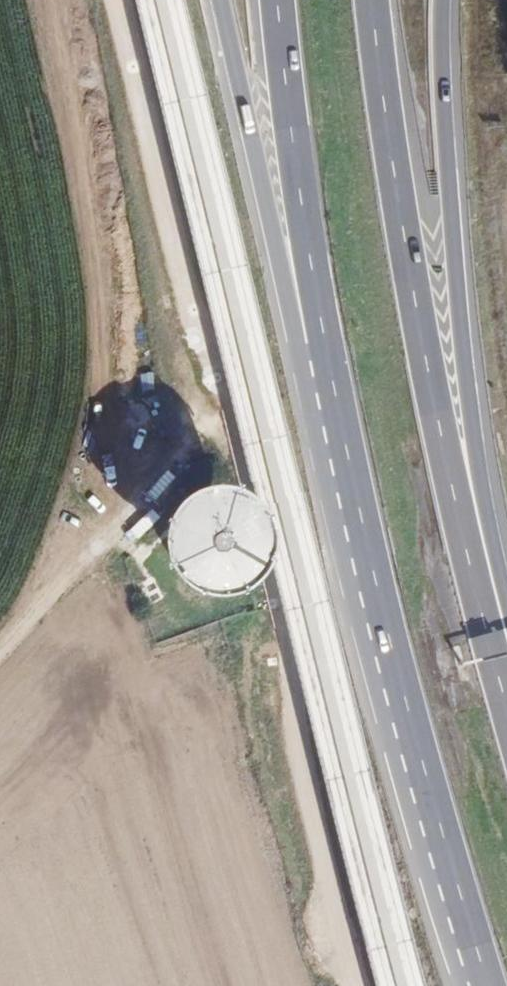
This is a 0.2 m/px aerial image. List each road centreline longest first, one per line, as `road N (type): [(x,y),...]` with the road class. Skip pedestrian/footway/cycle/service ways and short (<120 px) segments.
road 1 (trunk): [(491,667),(427,436),(373,0)]
road 2 (trunk): [(491,667),(506,629),(466,458),(445,294),(435,127),(438,0)]
road 3 (trunk): [(325,362),(378,607),(490,985)]
road 4 (trunk): [(220,0),(293,323),(325,362)]
road 5 (trunk): [(277,0),(325,362)]
road 6 (track): [(0,633),(247,390)]

